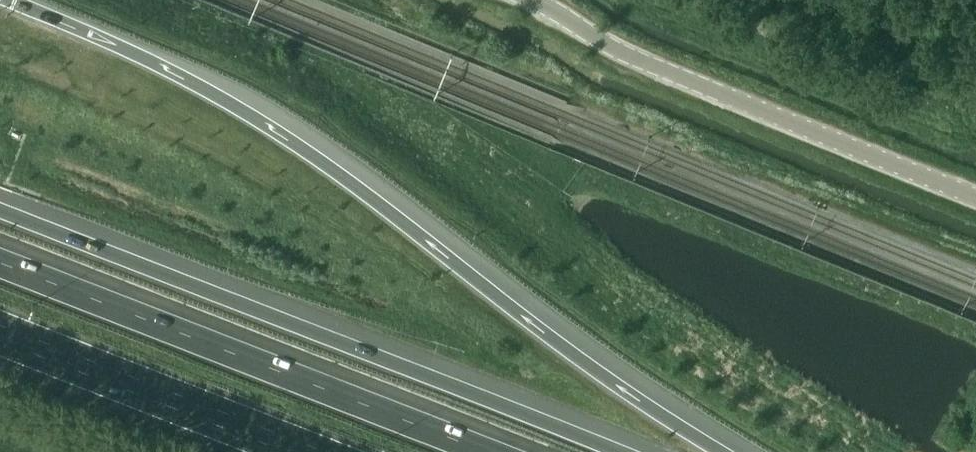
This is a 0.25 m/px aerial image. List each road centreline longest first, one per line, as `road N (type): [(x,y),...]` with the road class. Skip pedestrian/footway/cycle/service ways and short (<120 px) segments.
road 1 (motorway): [(732,451),(246,113),(12,0)]
road 2 (motorway): [(620,451),(0,209)]
road 3 (motorway): [(482,451),(0,263)]
road 4 (tertiary): [(975,194),(627,52),(539,0)]
road 5 (motorway): [(0,334),(307,451)]

